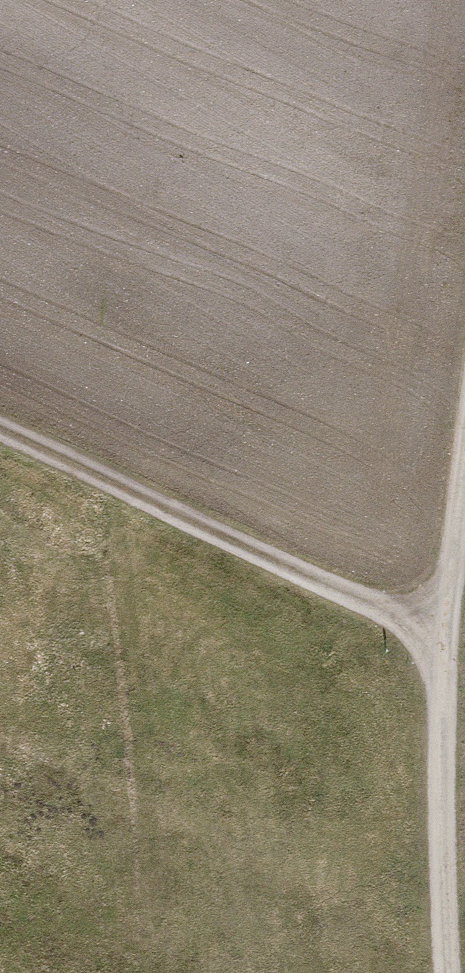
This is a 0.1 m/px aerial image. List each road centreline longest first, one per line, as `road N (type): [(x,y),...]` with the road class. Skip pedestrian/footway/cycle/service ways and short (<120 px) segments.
road 1 (track): [(447,972),(442,641),(464,447)]
road 2 (track): [(442,641),(0,433)]

